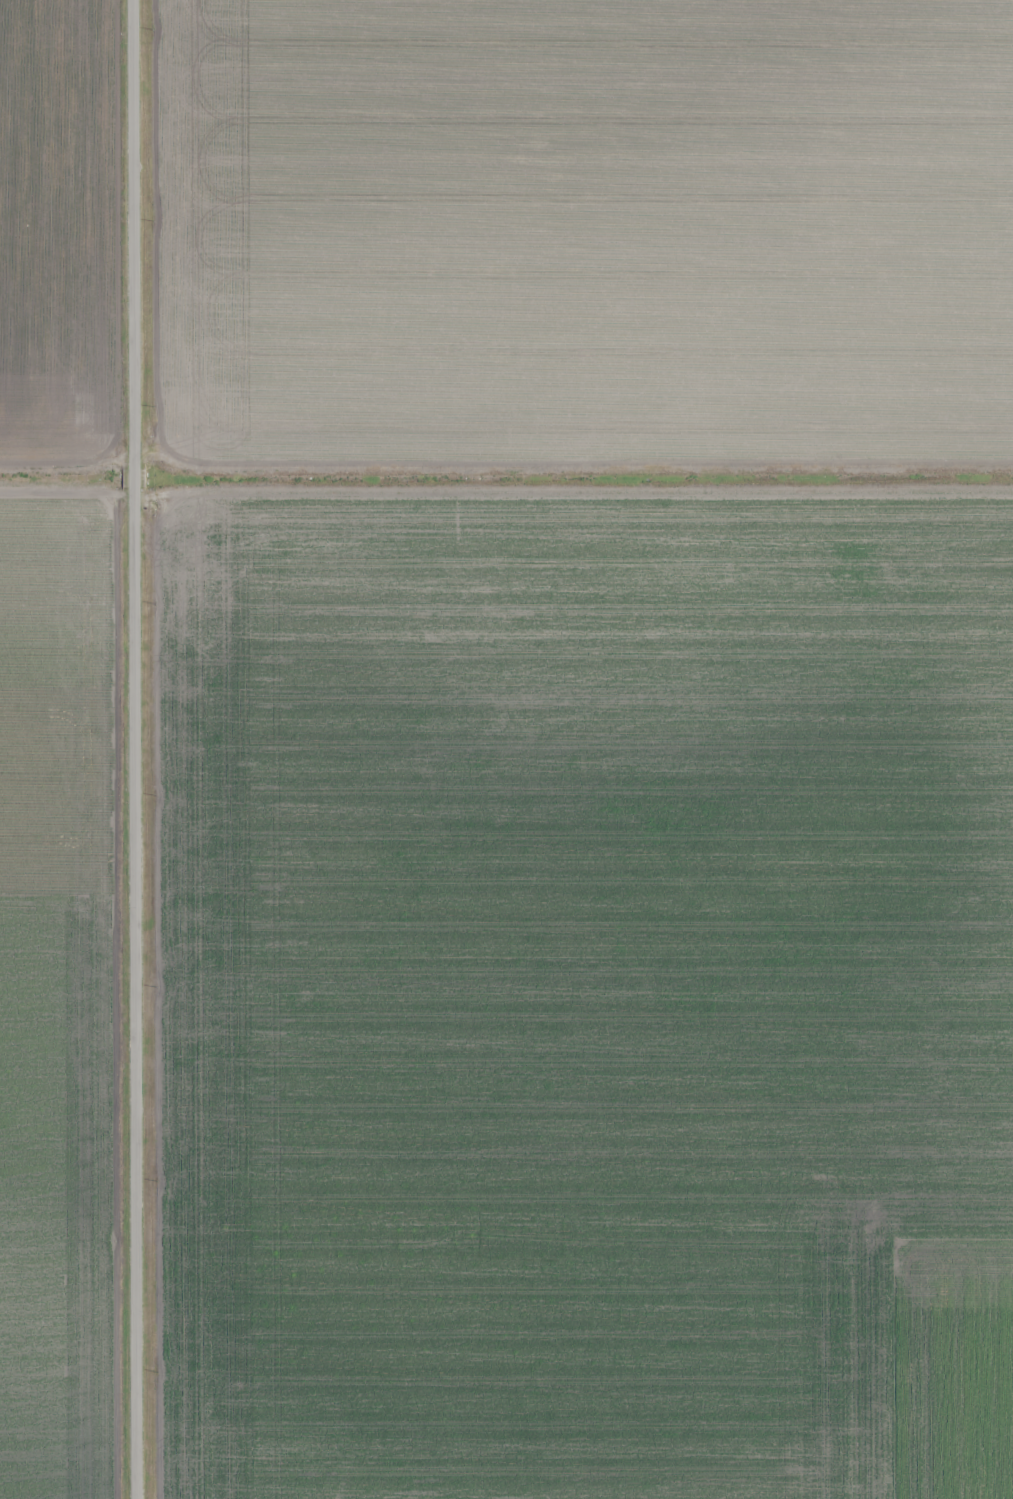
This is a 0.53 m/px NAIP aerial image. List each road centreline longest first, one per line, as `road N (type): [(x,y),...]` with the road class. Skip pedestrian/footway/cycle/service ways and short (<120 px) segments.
road 1 (residential): [(131,0),(135,1498)]

